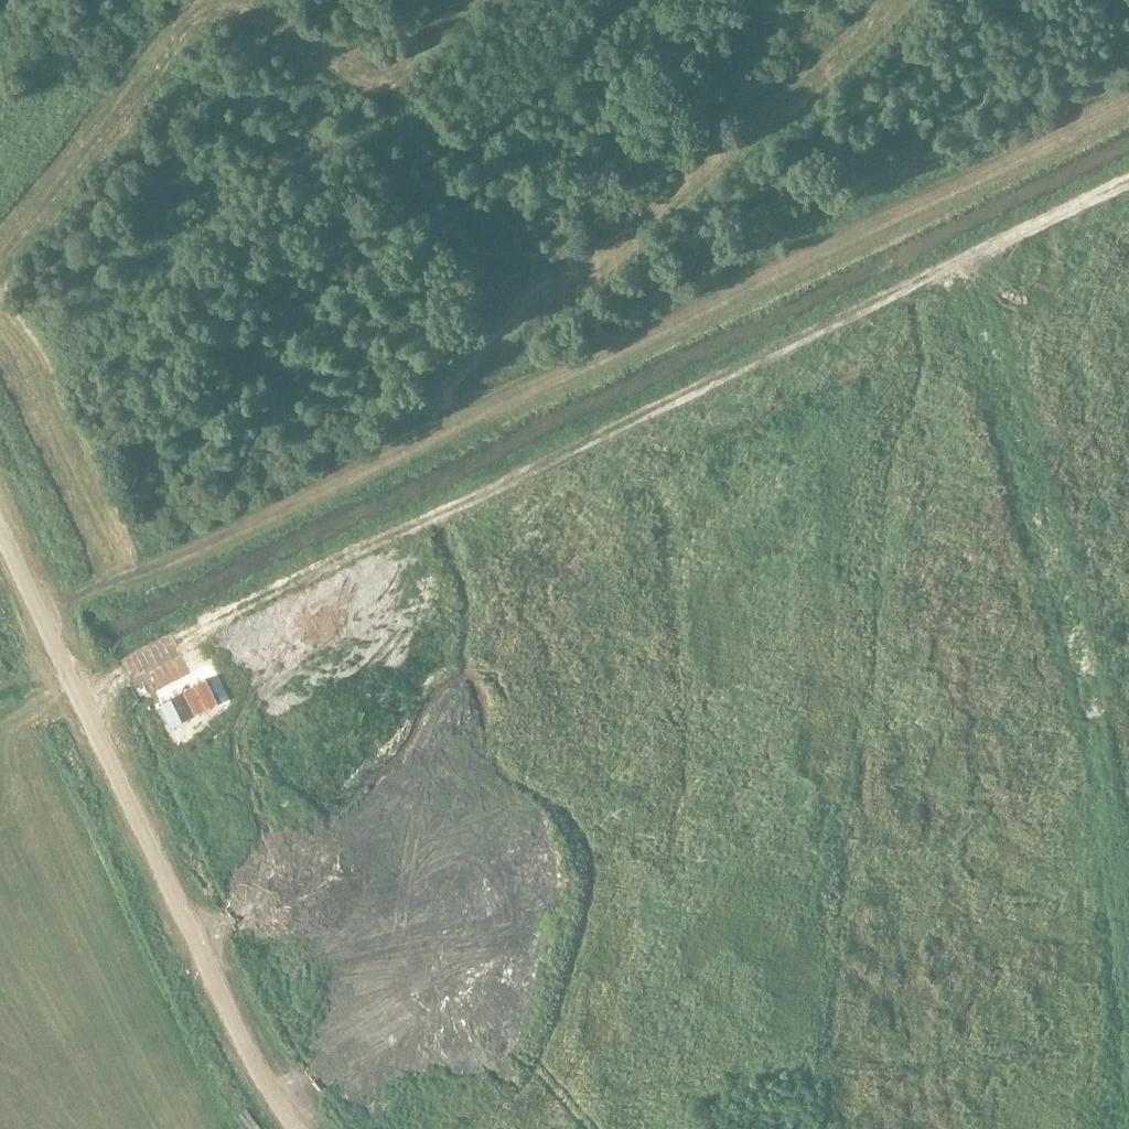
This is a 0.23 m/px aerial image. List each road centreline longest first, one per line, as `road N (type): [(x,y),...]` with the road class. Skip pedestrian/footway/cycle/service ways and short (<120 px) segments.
road 1 (tertiary): [(296,1128),(237,1029),(0,535)]

